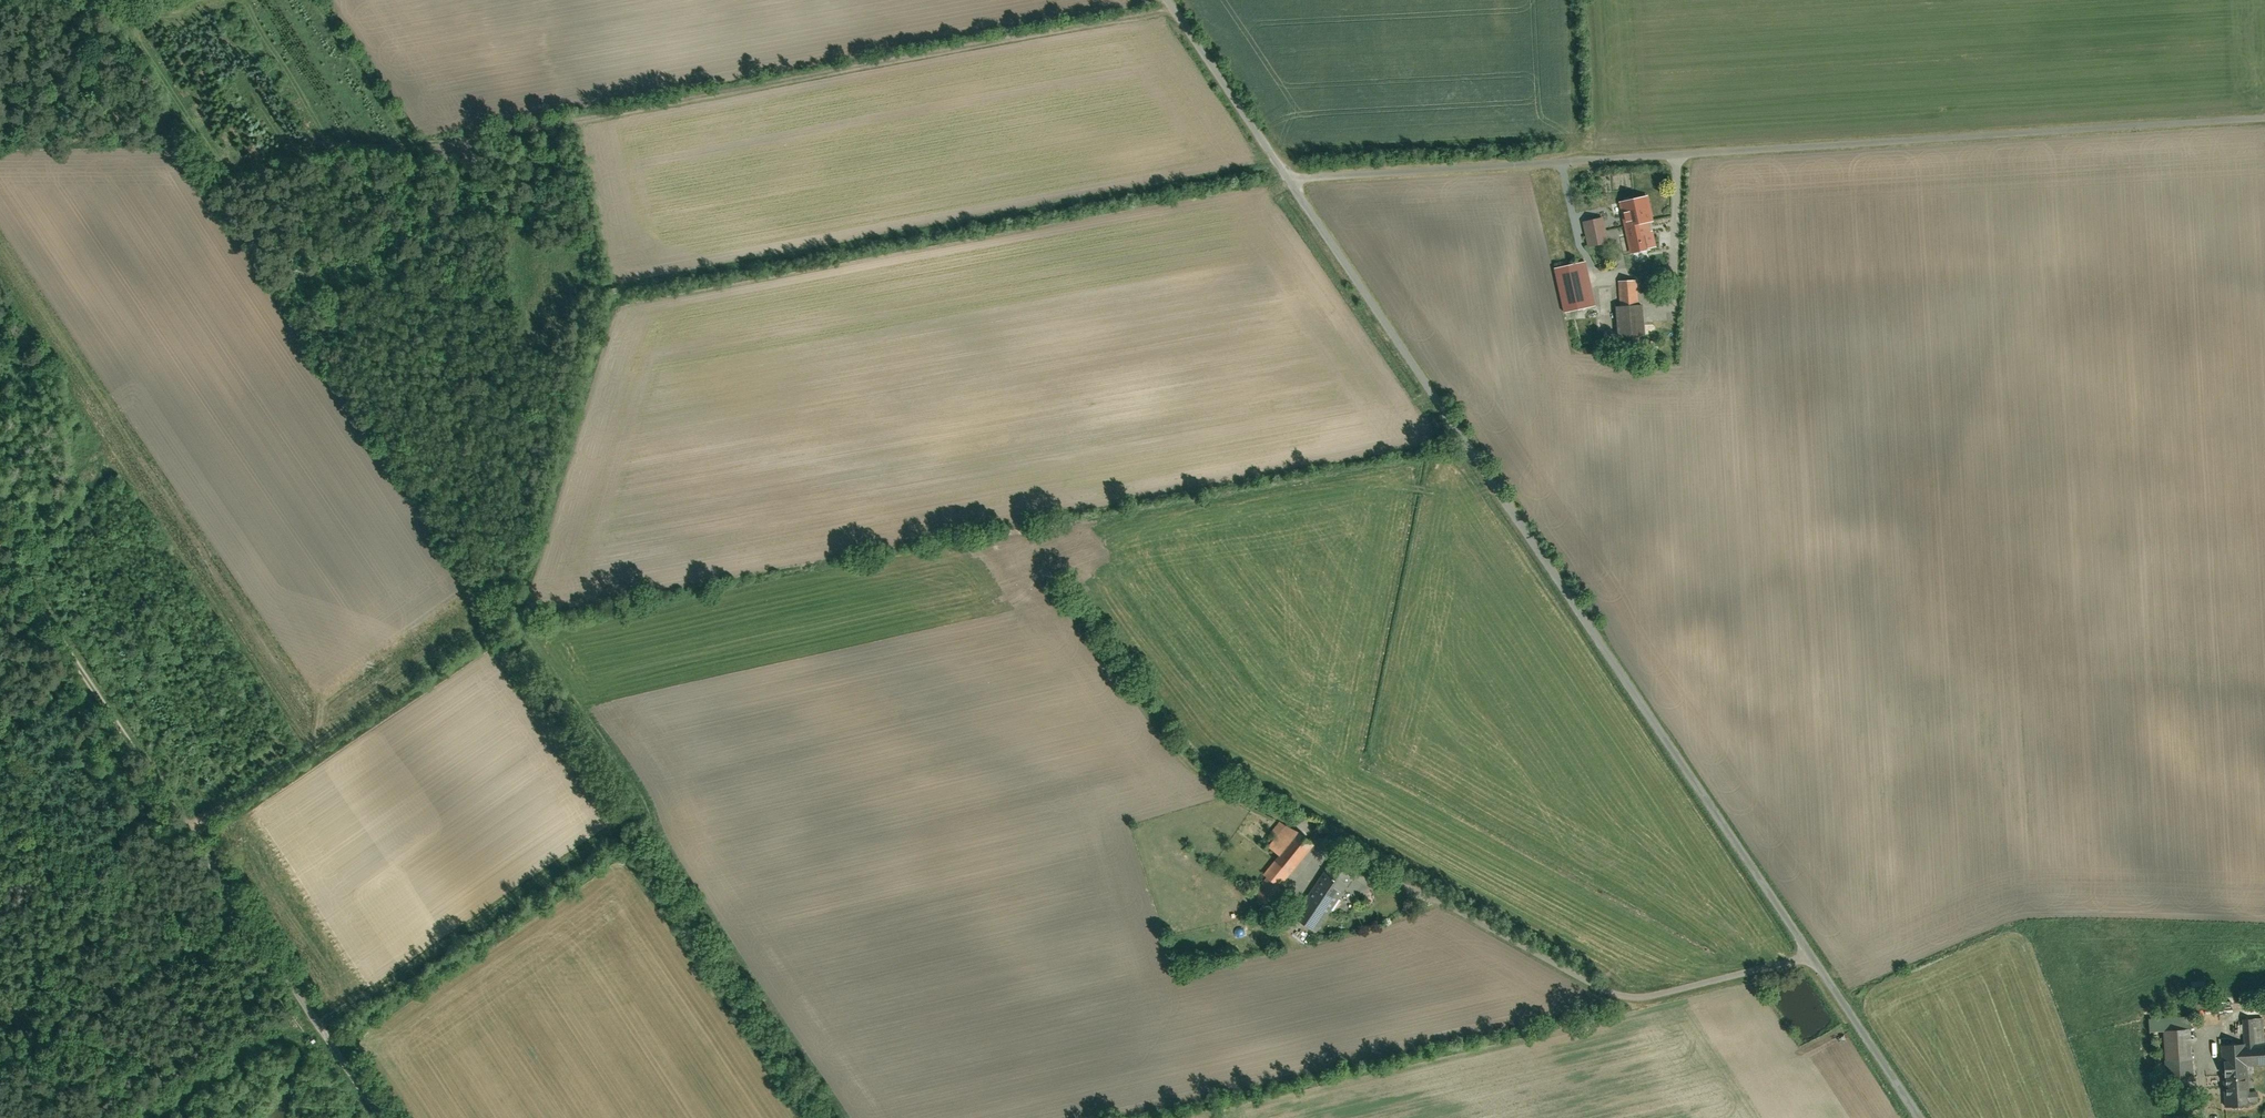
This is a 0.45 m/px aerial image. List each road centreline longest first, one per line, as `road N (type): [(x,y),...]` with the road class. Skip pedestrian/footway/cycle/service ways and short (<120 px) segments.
road 1 (unclassified): [(1289,180),(1920,1117)]
road 2 (unclassified): [(2264,119),(1289,180)]
road 3 (track): [(375,1117),(0,565)]
road 4 (track): [(180,832),(483,637)]
road 5 (unclassified): [(1170,0),(1289,180)]

